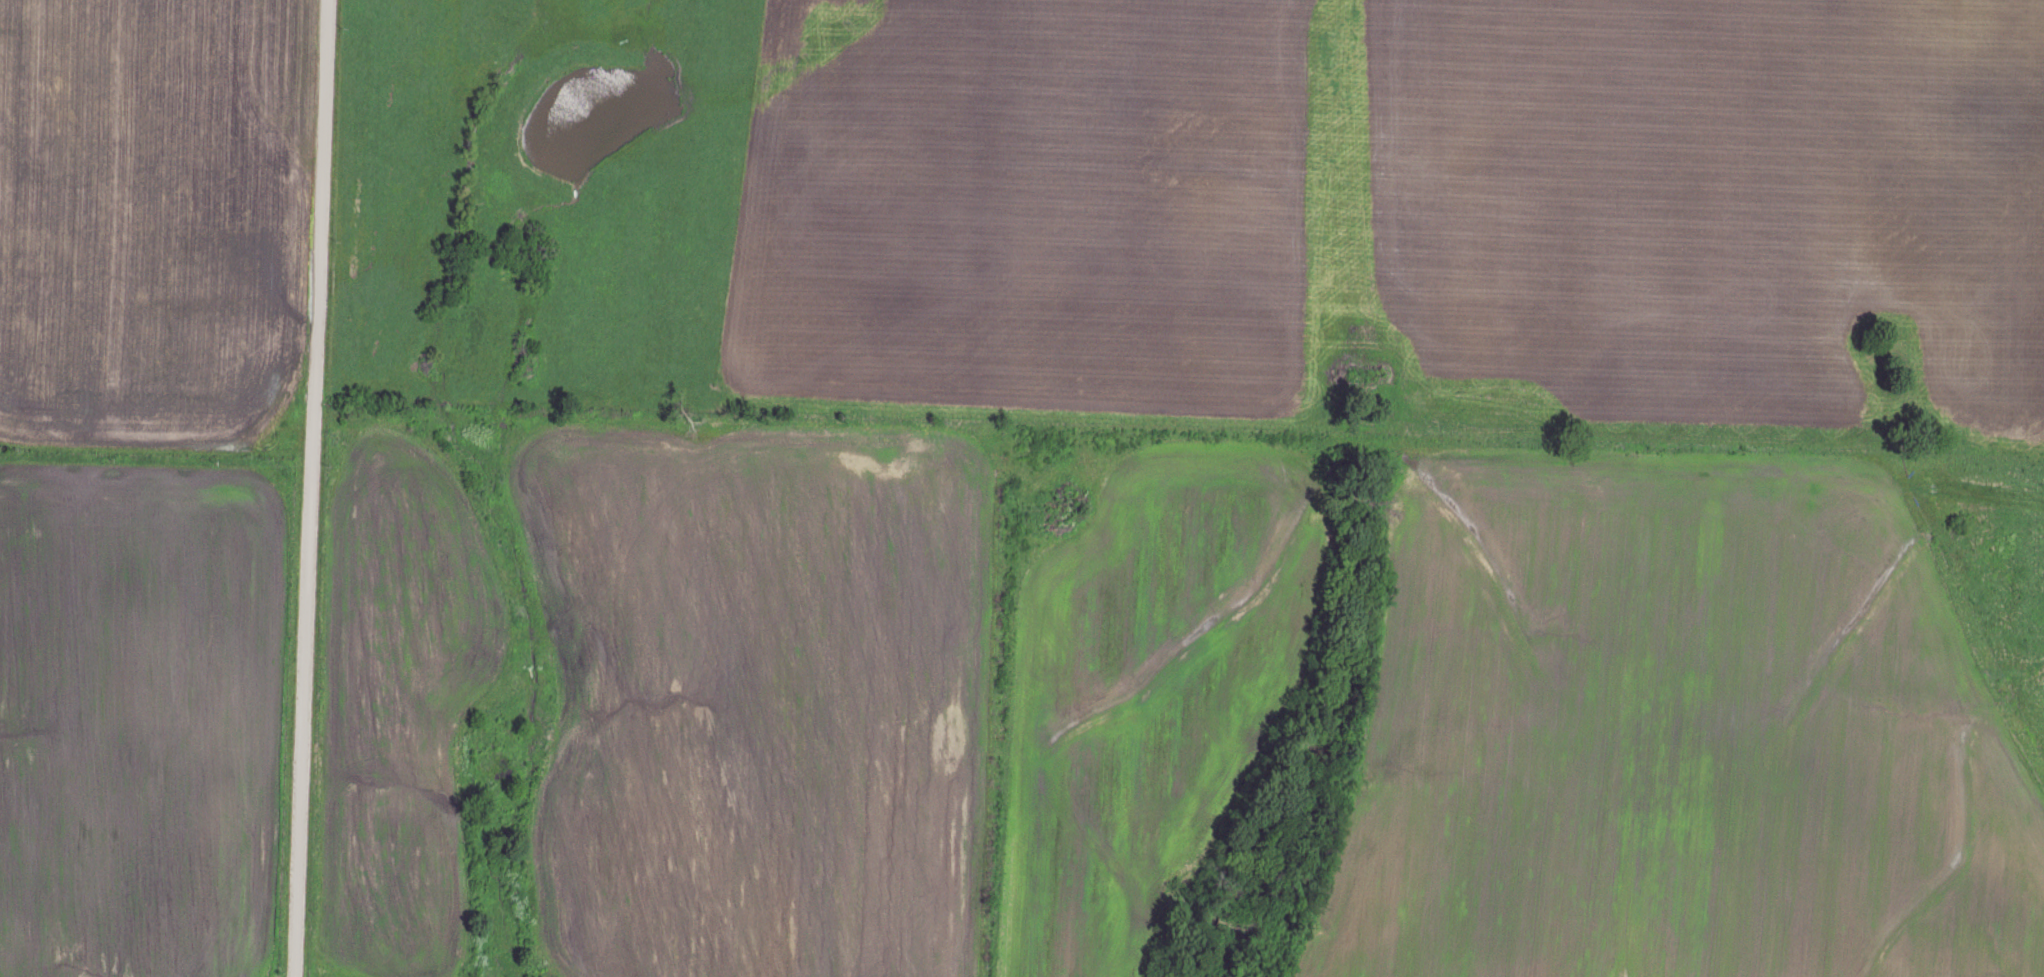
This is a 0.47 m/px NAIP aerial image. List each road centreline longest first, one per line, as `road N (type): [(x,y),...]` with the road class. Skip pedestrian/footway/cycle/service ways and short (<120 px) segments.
road 1 (residential): [(289,976),(314,0)]

